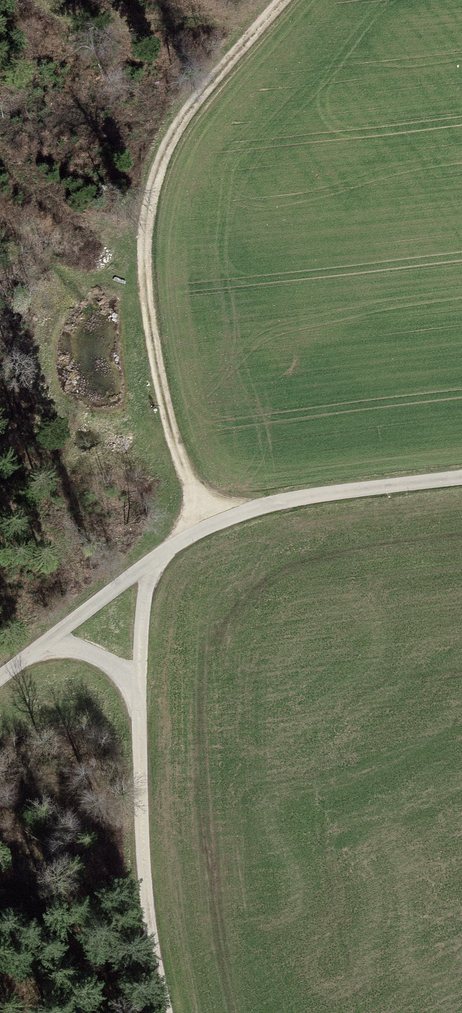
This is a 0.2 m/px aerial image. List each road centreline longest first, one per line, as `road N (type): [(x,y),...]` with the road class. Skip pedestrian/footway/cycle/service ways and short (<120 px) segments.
road 1 (track): [(281,0),(182,115),(154,179),(147,261),(152,347),(173,443),(209,512),(150,567),(137,681),(149,922),(169,1012)]
road 2 (track): [(209,512),(461,481)]
road 3 (track): [(150,567),(52,639),(137,681)]

